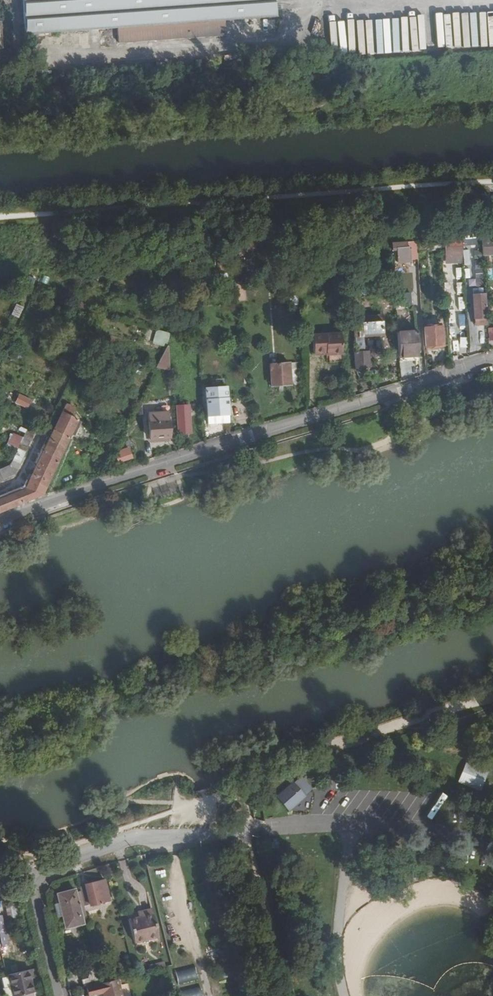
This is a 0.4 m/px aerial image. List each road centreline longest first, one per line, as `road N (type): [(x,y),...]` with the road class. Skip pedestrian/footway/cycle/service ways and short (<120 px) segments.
road 1 (residential): [(0,521),(492,359)]
road 2 (track): [(253,765),(492,698)]
road 3 (residential): [(28,874),(133,838),(248,829)]
road 4 (track): [(288,995),(248,829)]
road 5 (residential): [(58,995),(28,874)]

